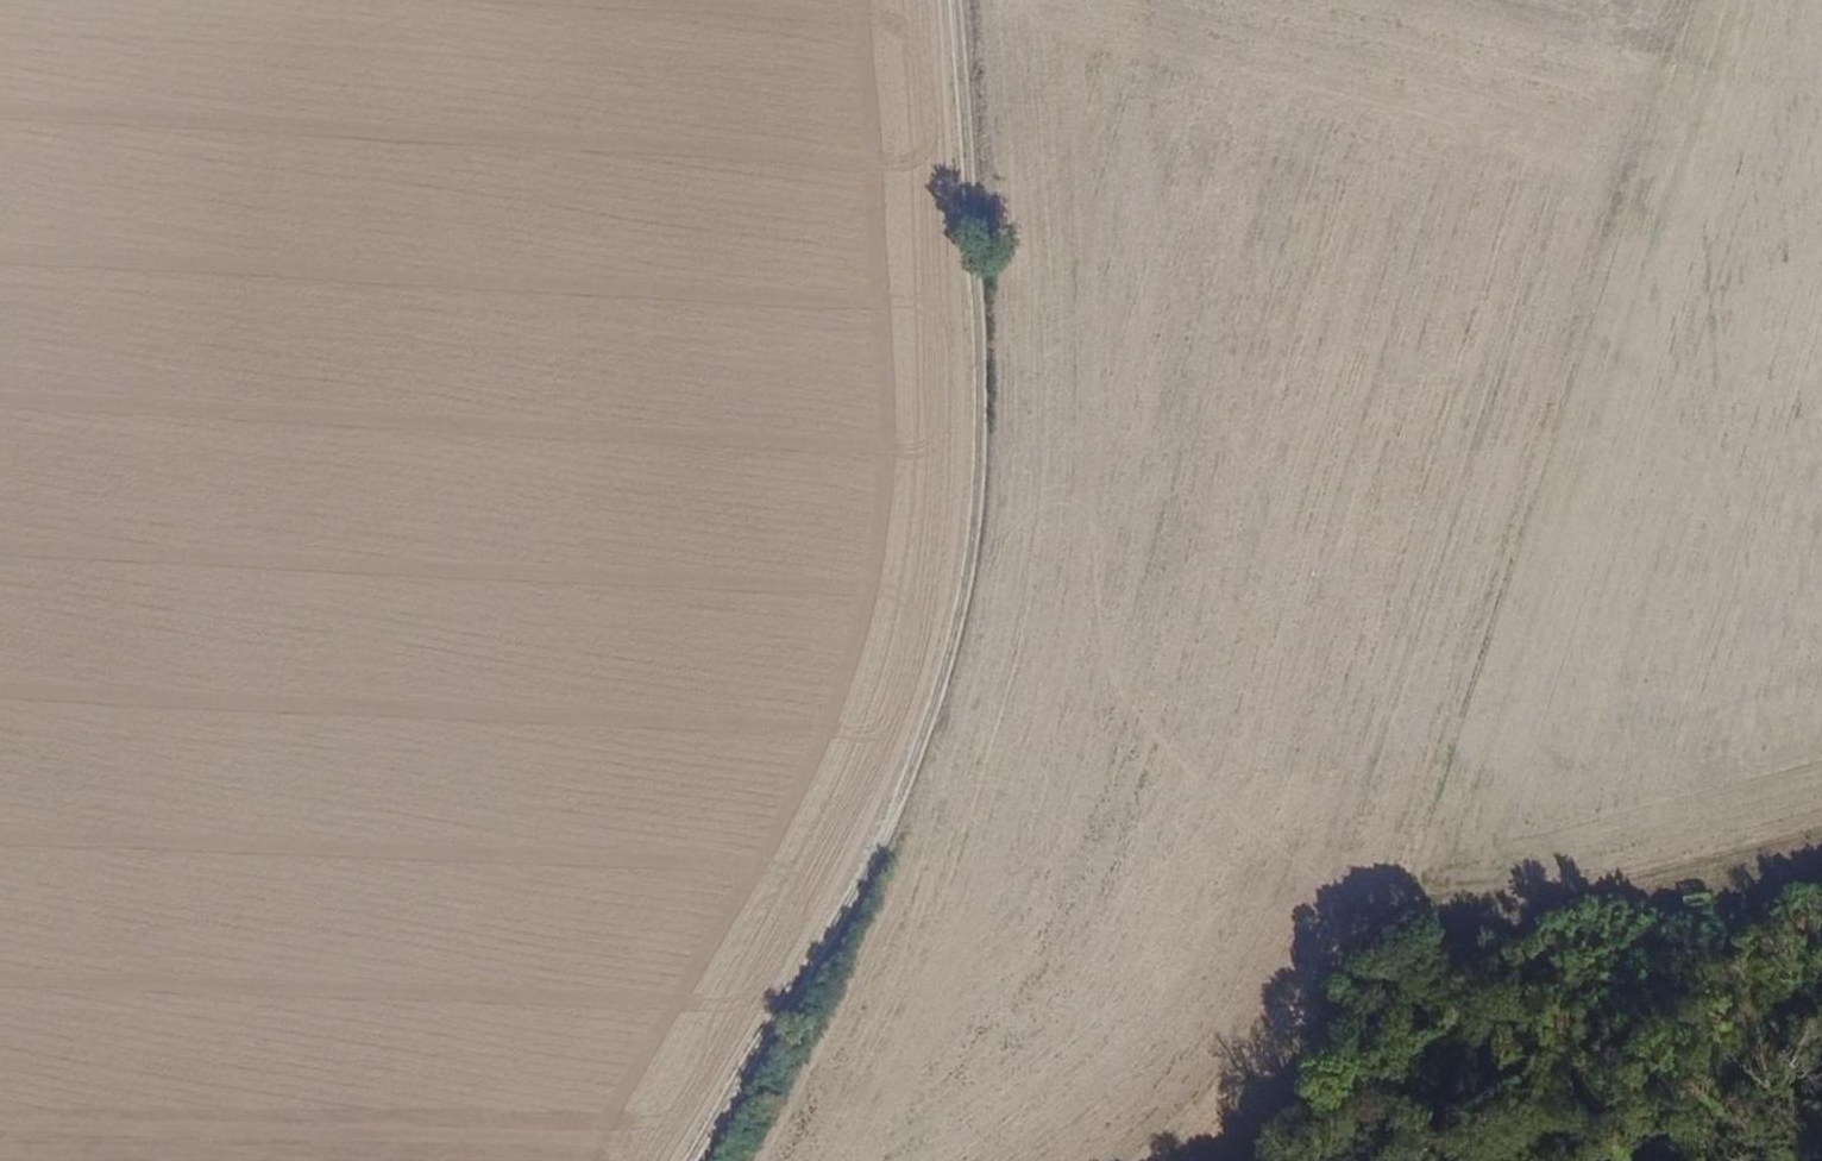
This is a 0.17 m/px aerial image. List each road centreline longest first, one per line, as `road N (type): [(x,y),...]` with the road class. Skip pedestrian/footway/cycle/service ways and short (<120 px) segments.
road 1 (track): [(946,0),(973,433),(958,602),(881,832),(683,1160)]

